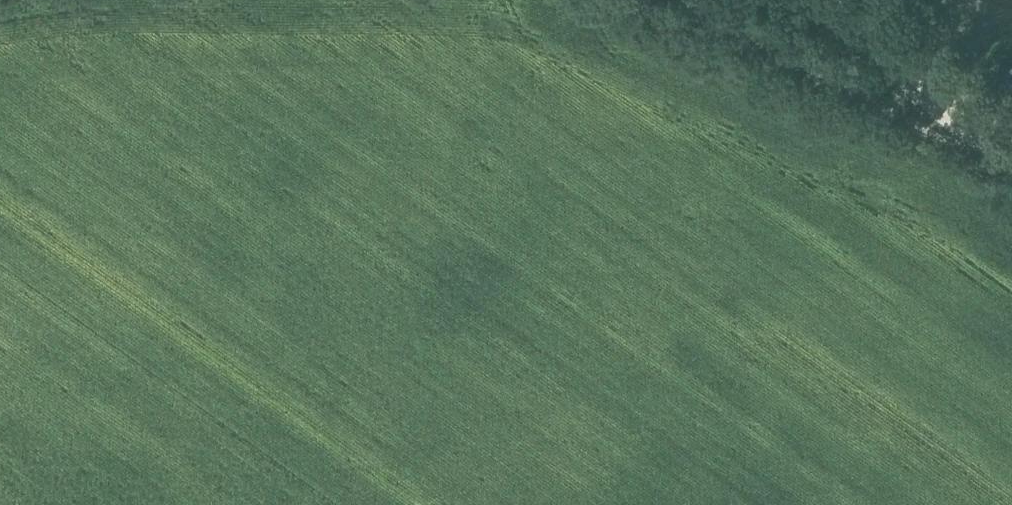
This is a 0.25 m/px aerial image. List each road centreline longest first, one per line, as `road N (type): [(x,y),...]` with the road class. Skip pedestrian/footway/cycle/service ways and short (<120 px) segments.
road 1 (track): [(940,125),(701,0)]
road 2 (track): [(981,152),(828,0)]

